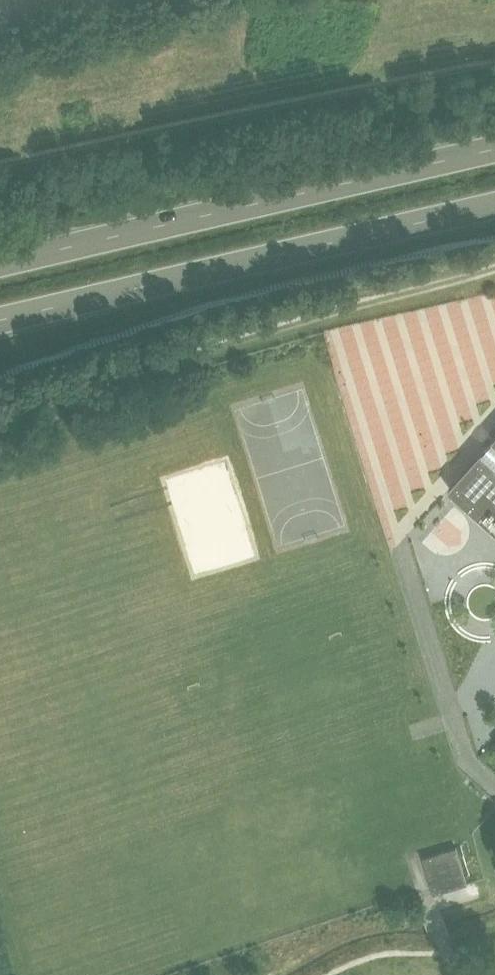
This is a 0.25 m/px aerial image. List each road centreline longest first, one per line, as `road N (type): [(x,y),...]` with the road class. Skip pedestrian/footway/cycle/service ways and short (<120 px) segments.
road 1 (track): [(494,267),(0,409)]
road 2 (trunk): [(494,150),(0,267)]
road 3 (trunk): [(0,320),(494,206)]
road 4 (track): [(494,43),(0,156)]

